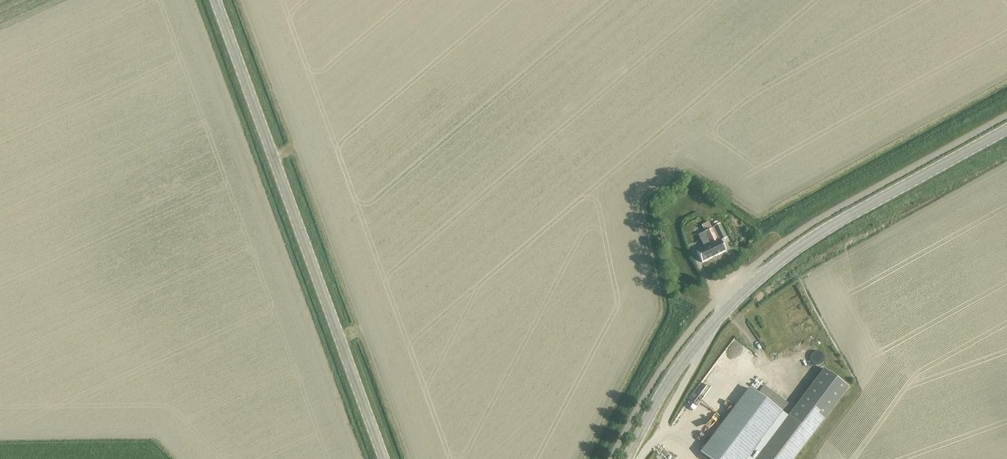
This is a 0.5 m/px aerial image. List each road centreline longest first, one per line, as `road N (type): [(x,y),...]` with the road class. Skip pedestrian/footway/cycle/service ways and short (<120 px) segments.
road 1 (tertiary): [(628,458),(669,380),(751,285),(829,226),(1006,128)]
road 2 (unclassified): [(382,458),(214,0)]

